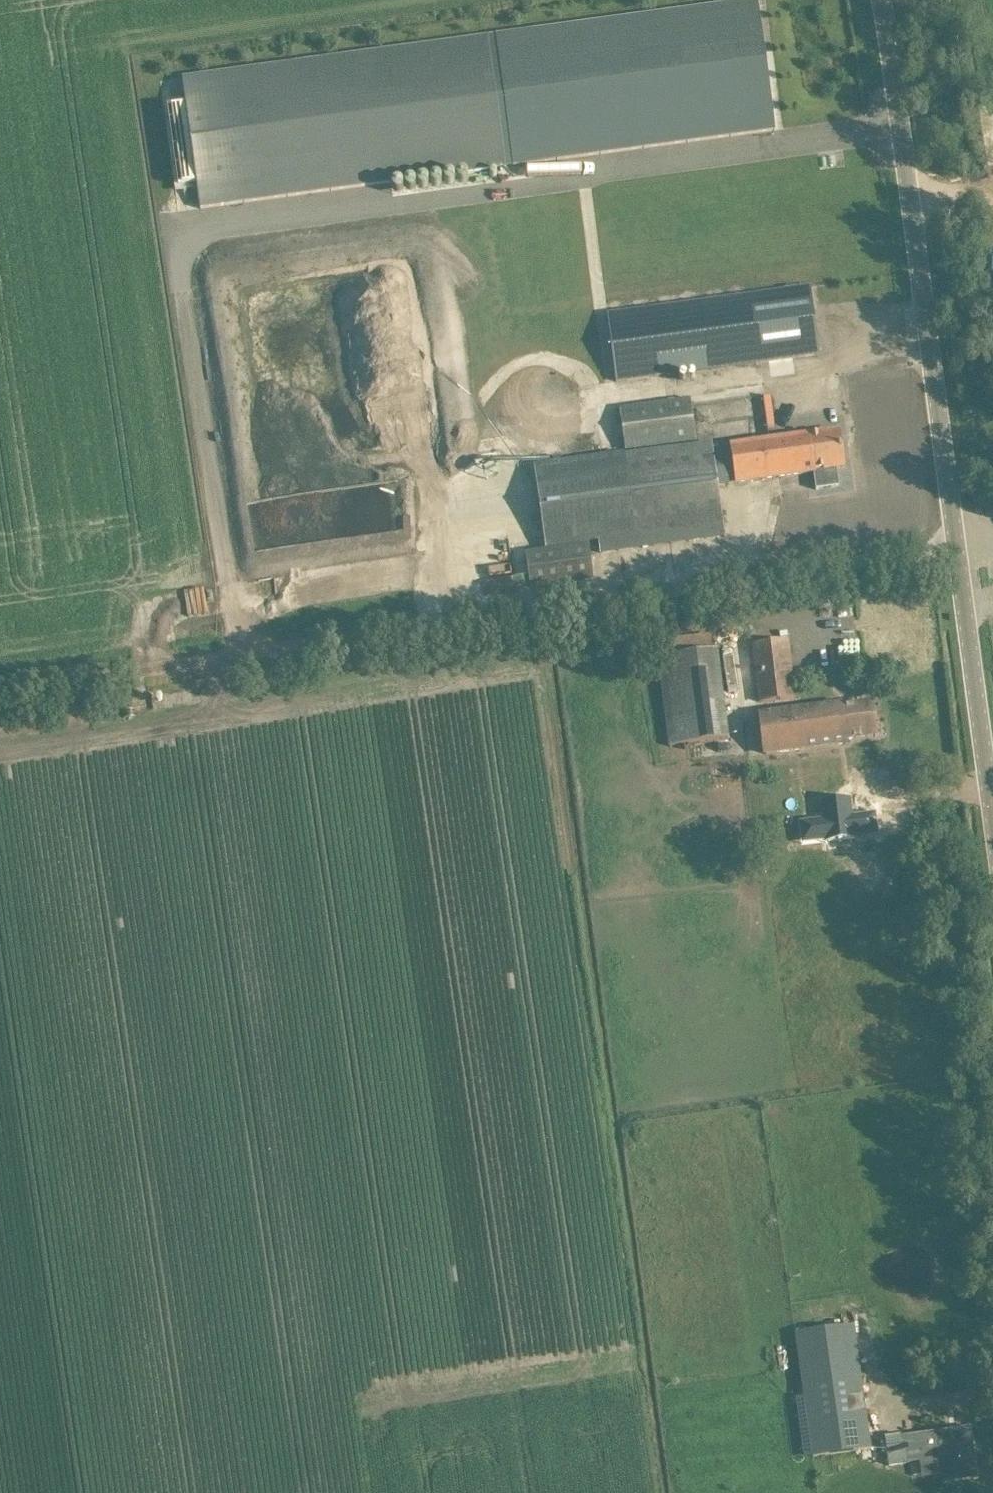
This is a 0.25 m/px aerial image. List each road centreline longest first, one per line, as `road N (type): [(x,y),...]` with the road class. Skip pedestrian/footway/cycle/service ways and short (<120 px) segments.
road 1 (track): [(0,686),(673,581),(952,547)]
road 2 (unclassified): [(992,846),(878,0)]
road 3 (track): [(0,660),(157,637),(234,608)]

